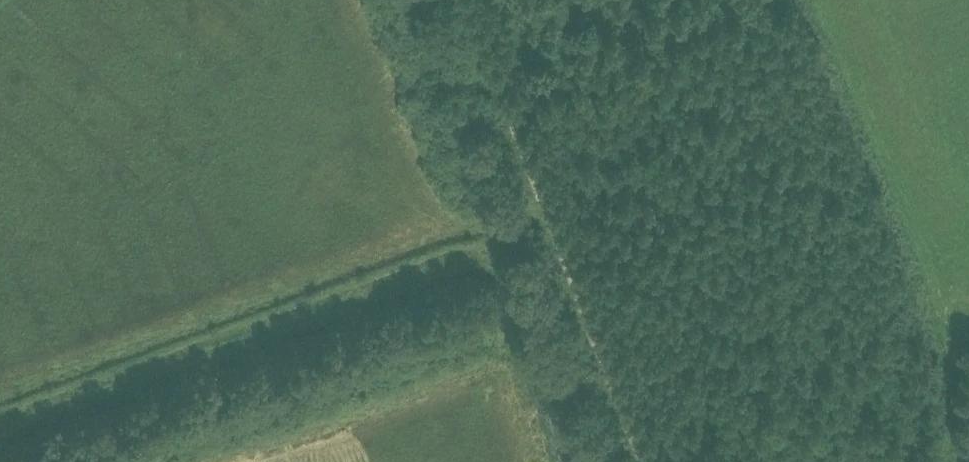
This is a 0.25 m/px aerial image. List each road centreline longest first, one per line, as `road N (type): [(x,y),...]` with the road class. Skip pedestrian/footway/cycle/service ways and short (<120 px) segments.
road 1 (track): [(550,221),(645,461)]
road 2 (track): [(462,0),(550,221)]

